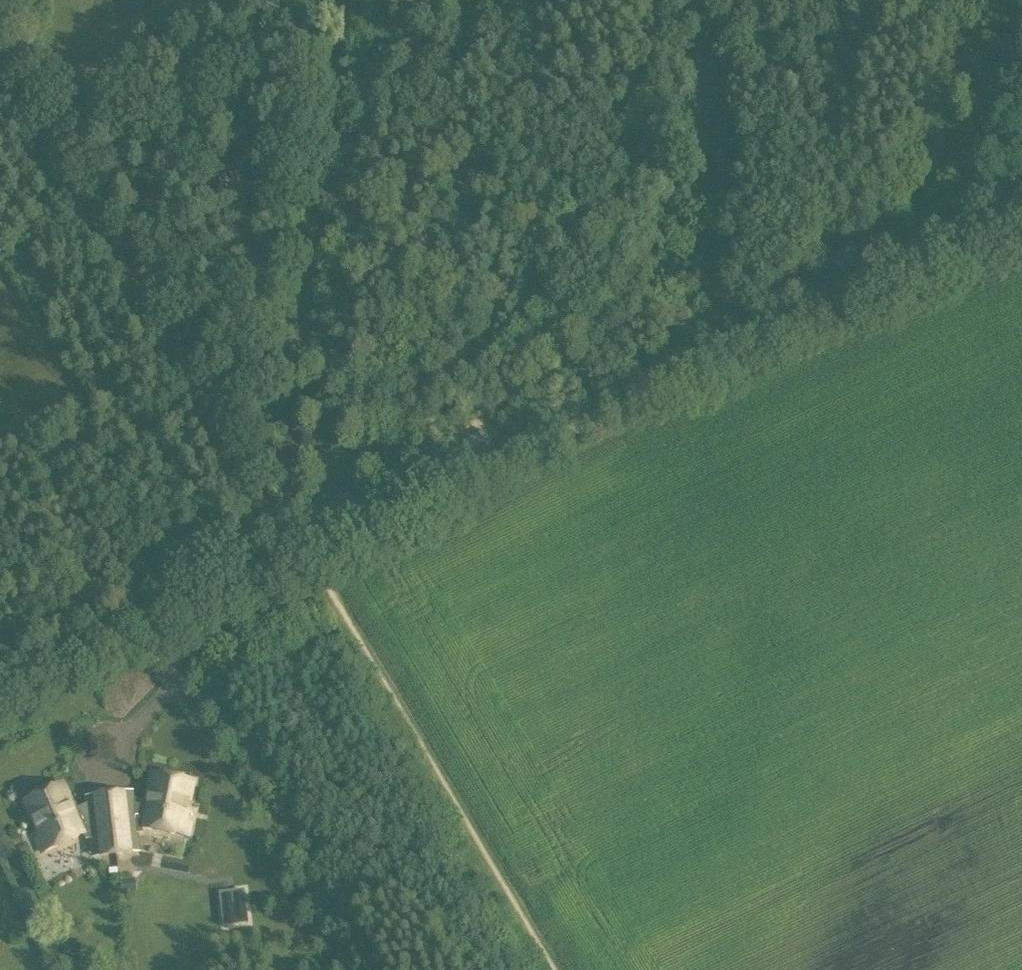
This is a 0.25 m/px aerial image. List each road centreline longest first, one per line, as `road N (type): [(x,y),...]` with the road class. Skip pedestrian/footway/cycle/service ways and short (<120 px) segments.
road 1 (unclassified): [(0,696),(1021,225)]
road 2 (track): [(135,631),(294,969)]

